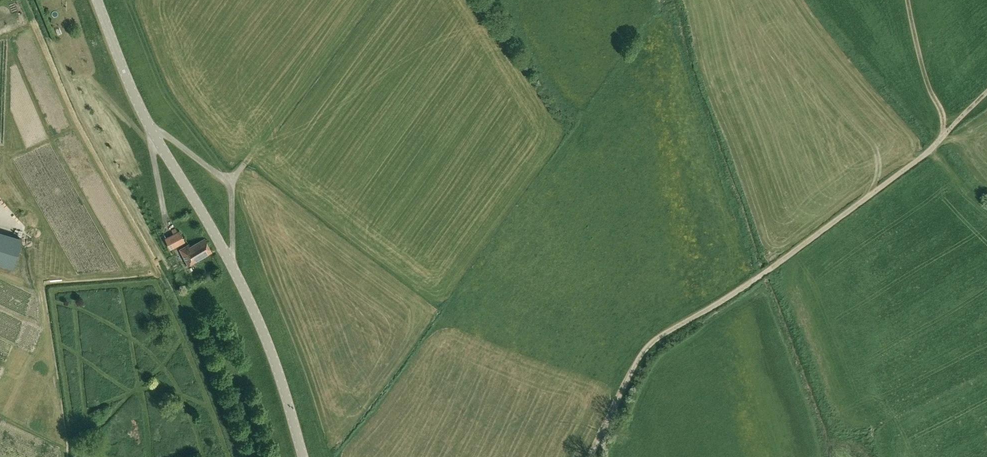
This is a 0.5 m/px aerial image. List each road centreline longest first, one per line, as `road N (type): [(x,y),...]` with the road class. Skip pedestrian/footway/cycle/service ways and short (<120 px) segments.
road 1 (track): [(590,456),(647,343),(777,265),(923,155),(986,92)]
road 2 (tertiary): [(301,456),(242,287),(138,104),(98,0)]
road 3 (track): [(907,0),(945,133)]

